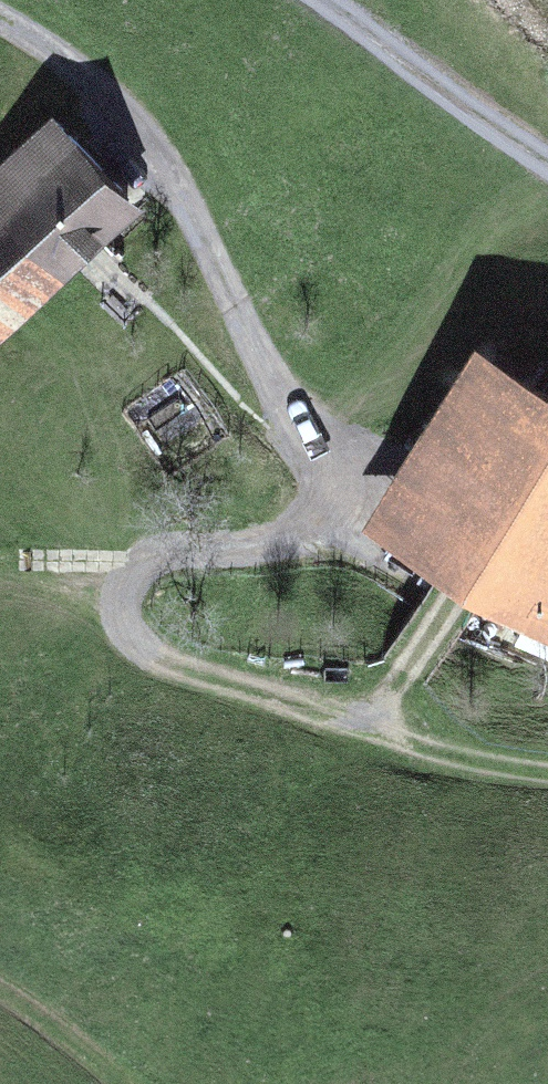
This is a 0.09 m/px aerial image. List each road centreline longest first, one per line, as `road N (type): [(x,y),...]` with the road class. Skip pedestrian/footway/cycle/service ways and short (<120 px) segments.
road 1 (track): [(0,24),(51,50),(168,172),(312,472),(319,519),(289,543),(23,566)]
road 2 (track): [(547,769),(495,766),(377,725),(216,695),(23,566)]
road 3 (track): [(321,0),(547,166)]
road 4 (track): [(0,995),(119,1083)]

